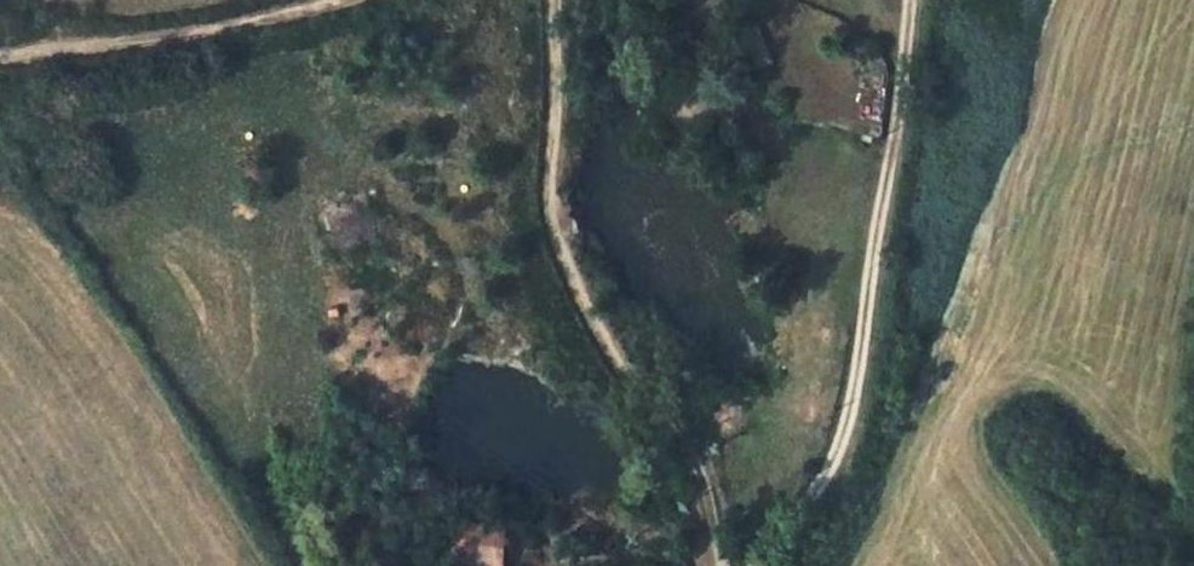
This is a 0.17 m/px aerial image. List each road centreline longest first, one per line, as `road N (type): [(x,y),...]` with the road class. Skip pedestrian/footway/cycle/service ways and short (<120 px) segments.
road 1 (track): [(554,0),(556,218),(591,305),(697,457),(734,565)]
road 2 (track): [(748,565),(823,480),(855,396),(911,0)]
road 3 (track): [(0,58),(245,28),(328,0)]

